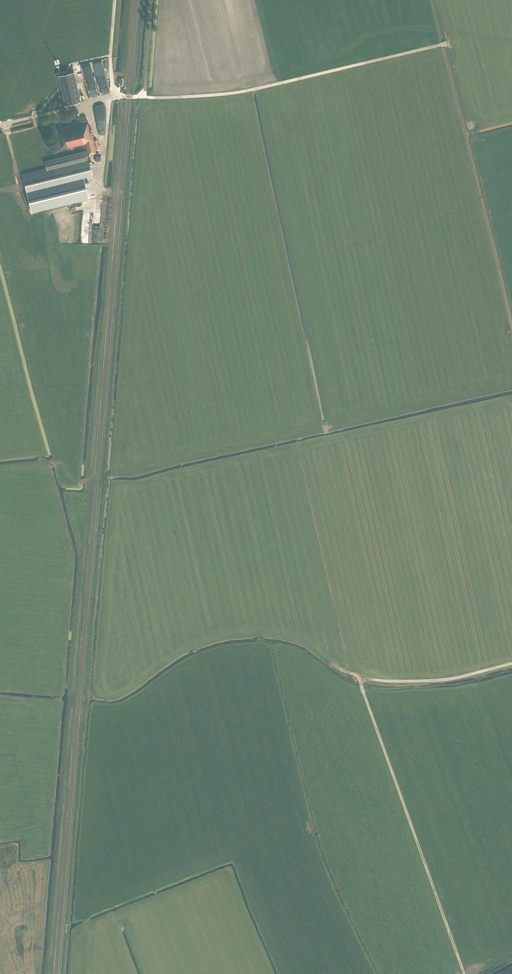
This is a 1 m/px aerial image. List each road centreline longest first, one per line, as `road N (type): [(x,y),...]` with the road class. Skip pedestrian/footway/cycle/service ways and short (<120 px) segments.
road 1 (track): [(464,973),(361,683),(455,679),(511,664)]
road 2 (unclassified): [(143,97),(0,125)]

